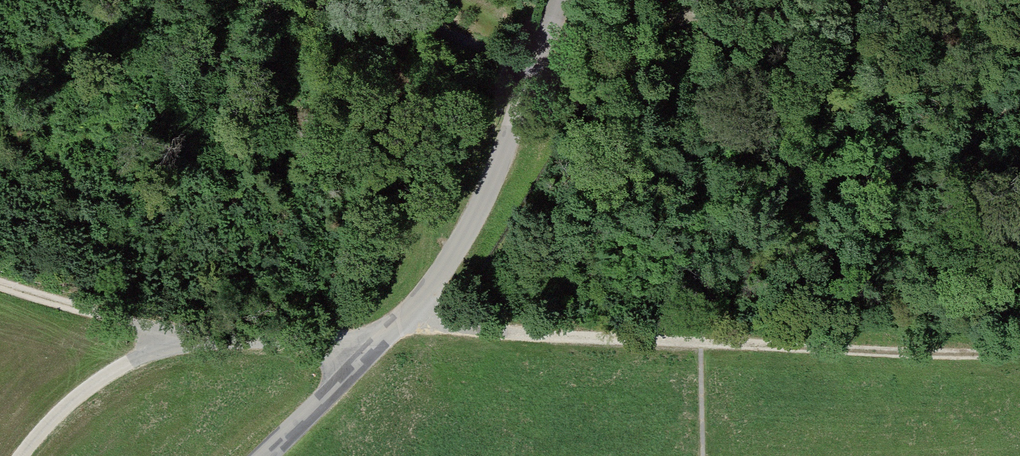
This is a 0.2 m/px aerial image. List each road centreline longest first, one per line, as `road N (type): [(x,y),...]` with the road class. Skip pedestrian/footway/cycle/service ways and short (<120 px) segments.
road 1 (track): [(409,310),(428,324),(476,330),(1019,350)]
road 2 (unclassified): [(562,0),(480,207),(430,285),(365,356)]
road 3 (track): [(181,338),(79,393),(20,455)]
road 4 (track): [(181,338),(0,284)]
road 5 (unclassified): [(365,356),(333,344),(181,338)]
road 6 (unclassified): [(365,356),(264,455)]

